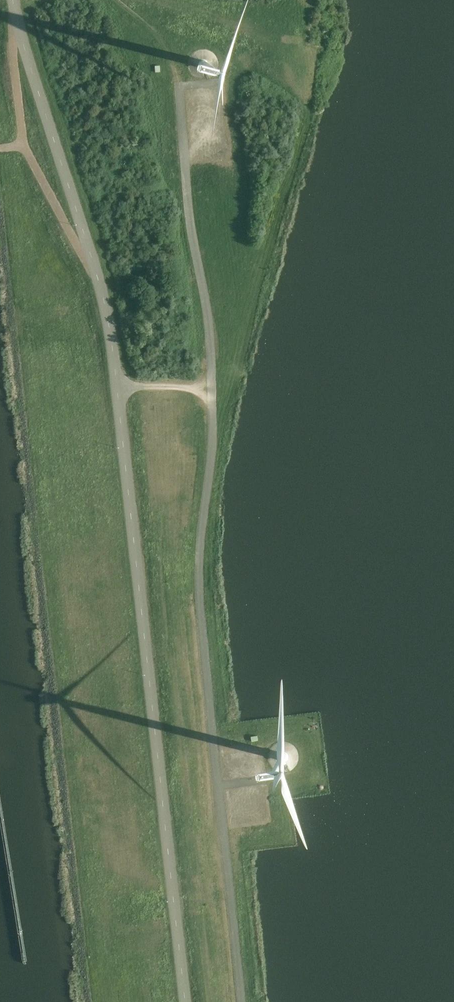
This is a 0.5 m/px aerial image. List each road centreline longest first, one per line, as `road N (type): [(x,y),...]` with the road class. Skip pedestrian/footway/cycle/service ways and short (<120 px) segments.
road 1 (unclassified): [(186,1001),(103,294),(12,0)]

